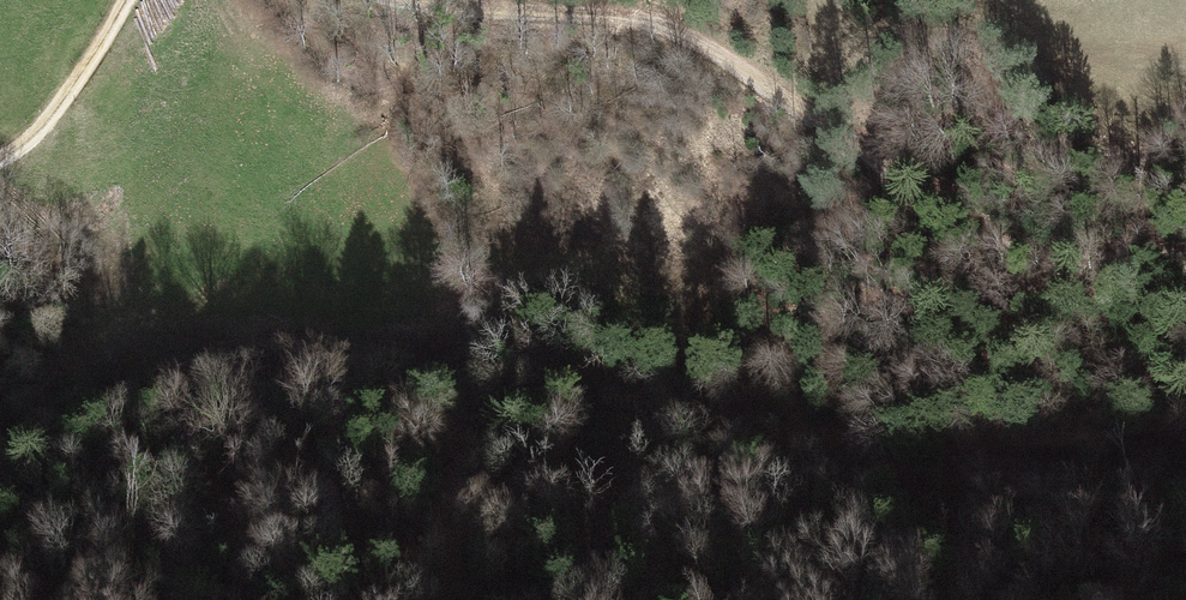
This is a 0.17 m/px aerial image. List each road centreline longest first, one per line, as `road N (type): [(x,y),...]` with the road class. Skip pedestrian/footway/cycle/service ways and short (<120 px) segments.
road 1 (track): [(451,0),(621,24),(669,39),(1021,251),(1185,261)]
road 2 (track): [(1185,190),(1026,139),(999,118),(914,0)]
road 3 (track): [(0,156),(43,123),(125,0)]

